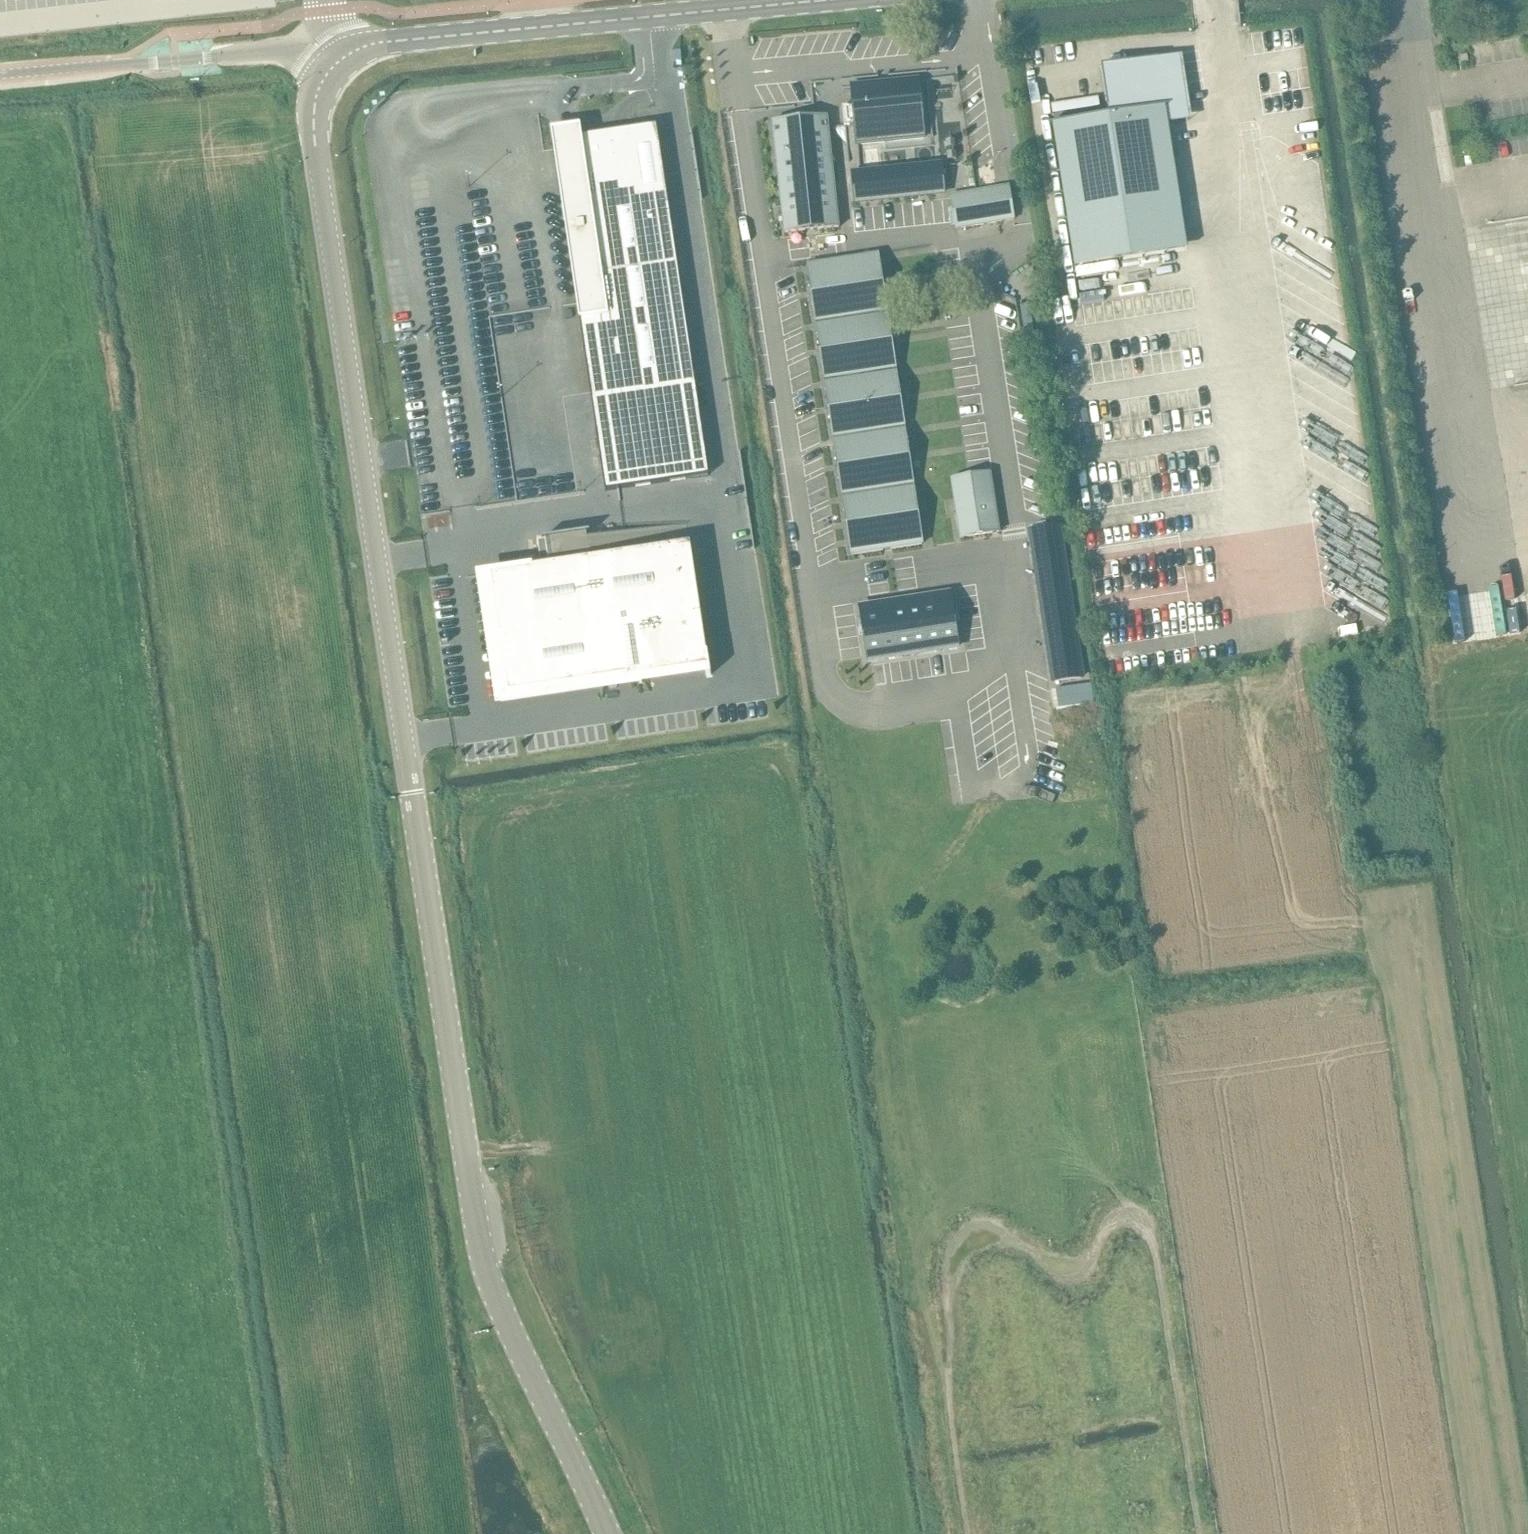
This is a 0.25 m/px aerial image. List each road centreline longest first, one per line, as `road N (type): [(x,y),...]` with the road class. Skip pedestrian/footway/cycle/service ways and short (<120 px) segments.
road 1 (tertiary): [(607,1533),(502,1313),(484,1256),(312,125),(314,96),(329,69)]
road 2 (tertiary): [(329,69),(379,43),(833,0)]
road 3 (tertiary): [(0,75),(286,50),(329,69)]

